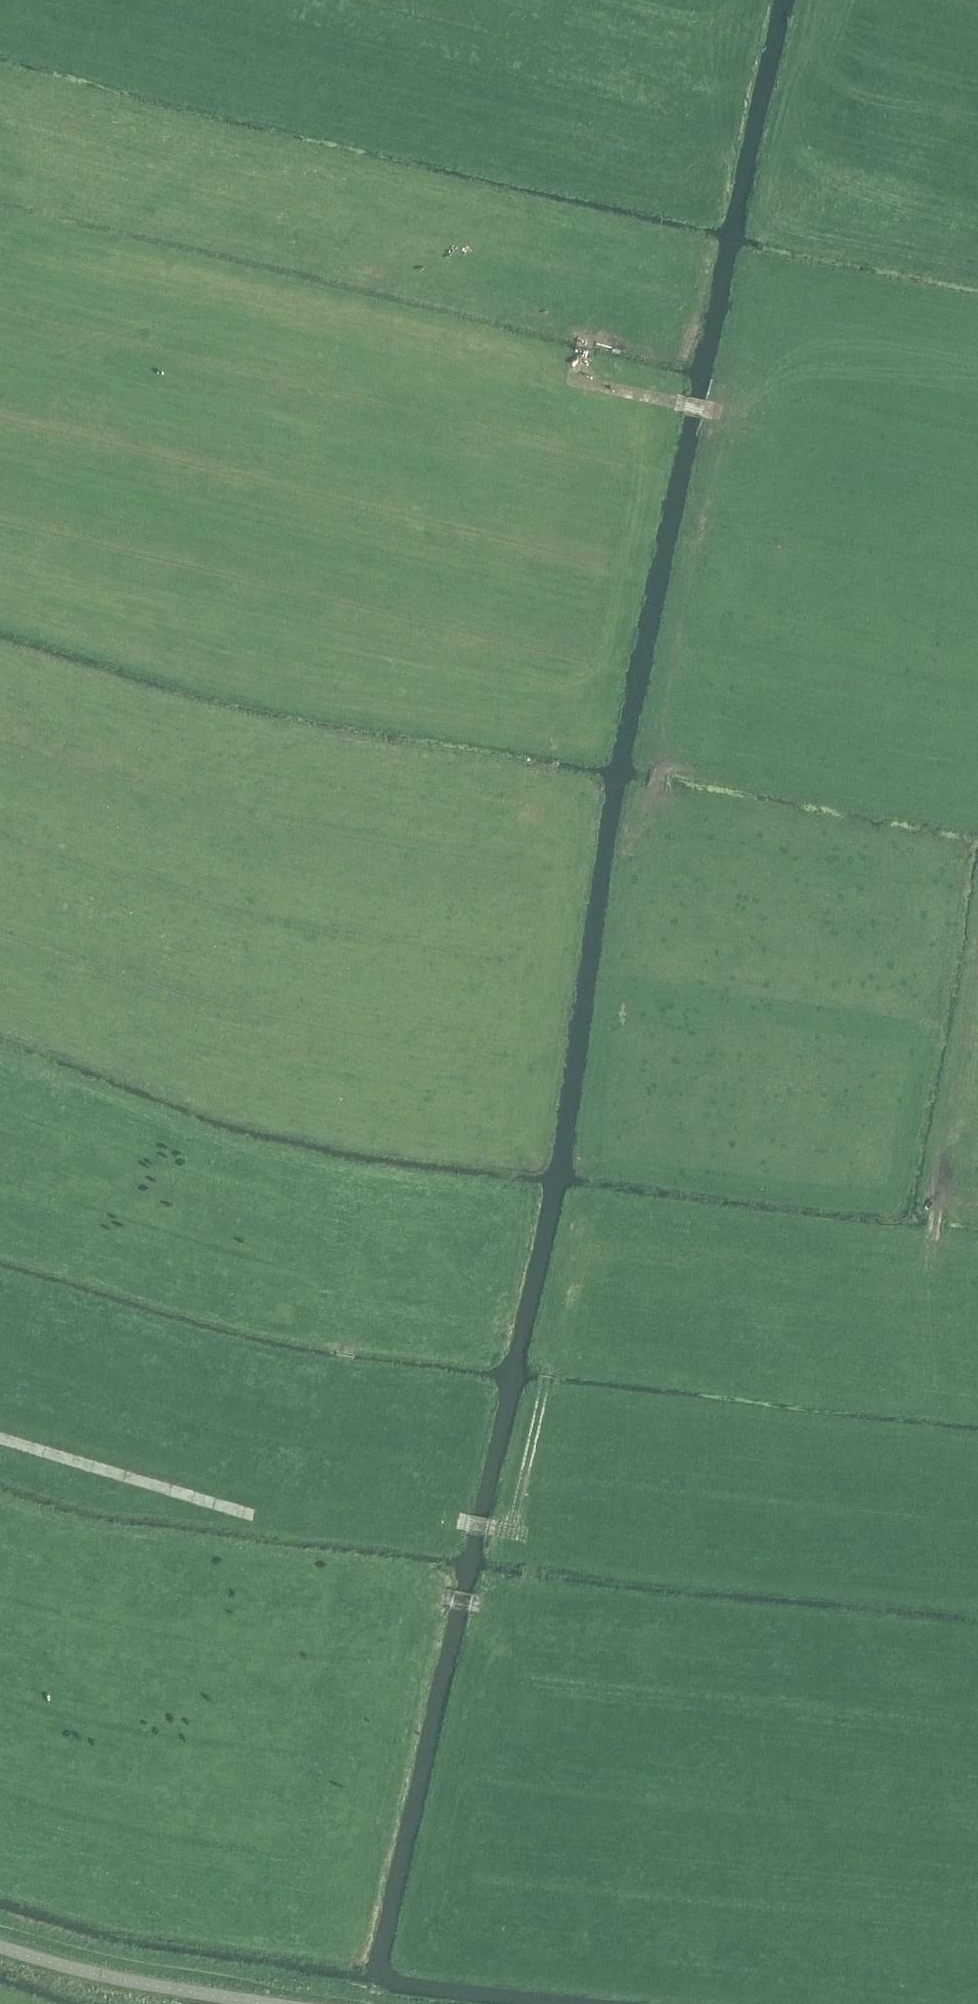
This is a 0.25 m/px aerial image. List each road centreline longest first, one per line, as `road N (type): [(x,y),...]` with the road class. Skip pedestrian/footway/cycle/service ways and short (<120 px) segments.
road 1 (track): [(0,1437),(244,1511),(433,1518),(498,1528)]
road 2 (unclassified): [(269,2003),(132,1984),(0,1946)]
road 3 (track): [(551,1354),(514,1531),(531,1544),(528,1598)]

